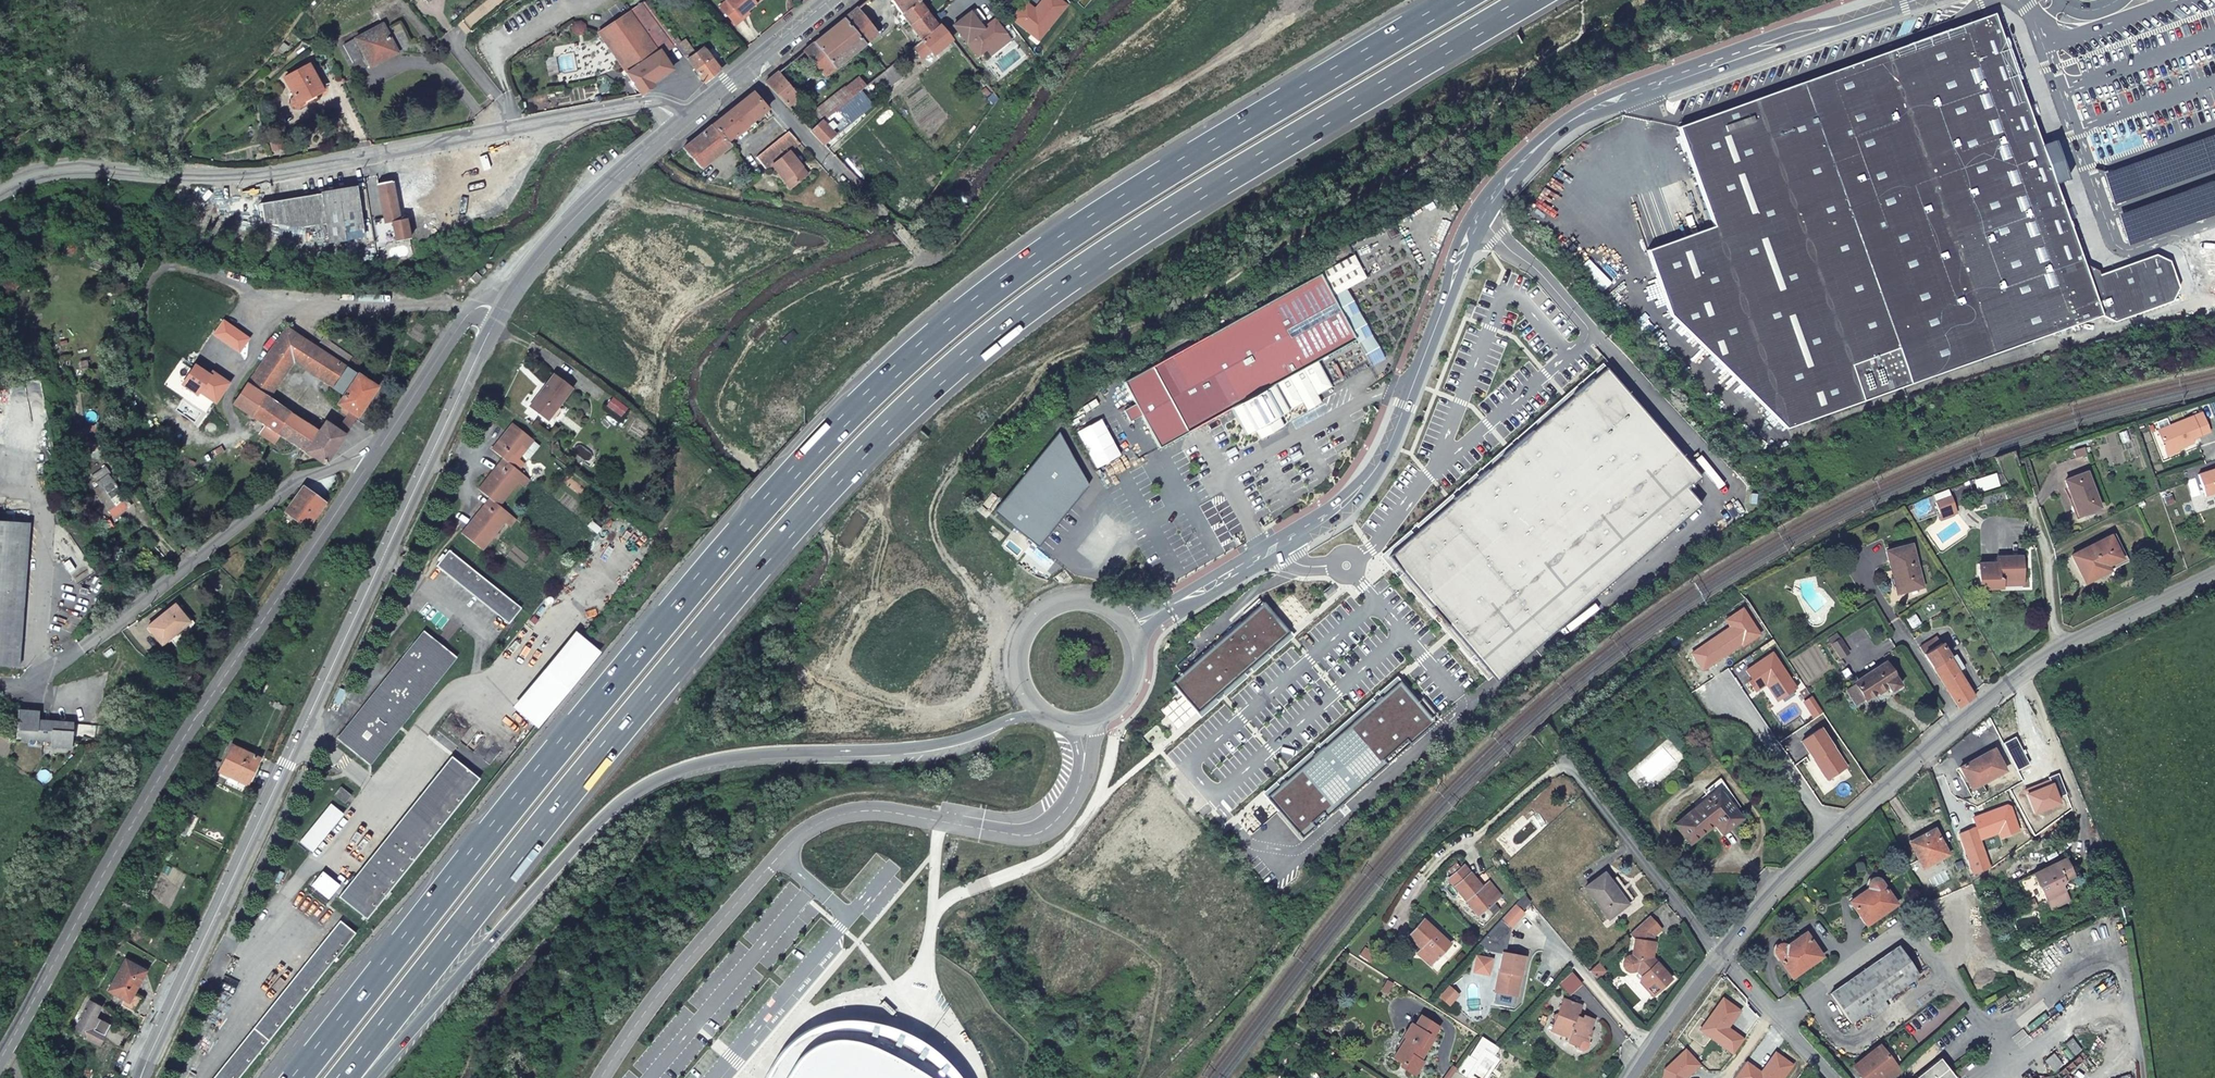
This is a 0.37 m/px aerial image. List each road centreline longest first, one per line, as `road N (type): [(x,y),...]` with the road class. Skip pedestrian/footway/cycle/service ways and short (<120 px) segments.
road 1 (trunk): [(1459,0),(1057,243),(893,374),(724,551),(297,1077)]
road 2 (trunk): [(343,1077),(854,463),(933,390),(1134,237)]
road 3 (unclassified): [(1887,0),(1660,80),(1539,145),(1472,224),(1377,466),(1327,515),(1135,629)]
road 4 (secondary): [(501,312),(140,1077)]
road 5 (trunk): [(1415,0),(1227,89),(844,348),(777,357),(691,312)]
road 6 (trunk): [(353,1077),(380,1063),(587,833),(654,781),(738,756),(932,746),(1046,714)]
road 7 (trunk): [(1021,675),(960,722),(920,727),(878,717),(849,690),(834,651),(833,572),(870,504),(931,426),(1134,237)]
road 8 (unclassified): [(0,1059),(186,736),(372,459)]
road 9 (residential): [(1083,724),(1069,797),(1044,824),(998,831),(873,816),(796,839),(600,1077)]
road 10 (secondary): [(1719,957),(1839,831),(2020,676),(2066,644),(2214,574)]
road 11 (trunk): [(1134,237),(1529,0)]
road 12 (track): [(924,258),(954,245),(990,196),(1033,161),(1294,0)]
road 13 (unclassified): [(691,312),(981,571)]
road 14 (secondary): [(379,154),(227,179),(53,172),(0,192)]
road 15 (residential): [(372,459),(296,480),(83,648)]
road 16 (residential): [(683,122),(662,101),(511,123),(379,154)]
road 17 (residential): [(743,72),(924,258)]
road 18 (residential): [(1719,957),(1563,762)]
road 19 (unclassified): [(372,459),(470,311),(501,312)]
road 20 (secondary): [(577,166),(490,144),(379,154)]
road 21 (secondary): [(379,154),(499,163),(536,200)]
road 22 (residential): [(1719,957),(1831,1077)]
road 23 (secondary): [(1629,1077),(1719,957)]
road 24 (unclassified): [(1083,724),(1110,717),(1139,687),(1144,666),(1135,629)]

